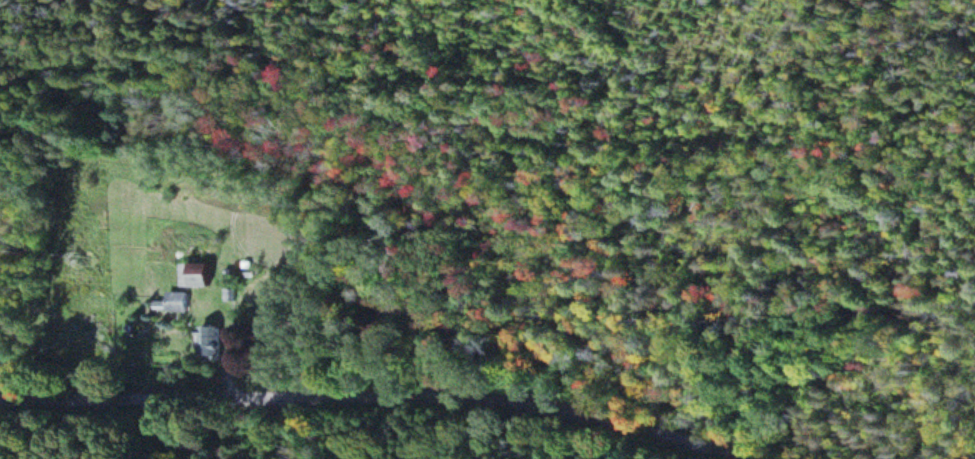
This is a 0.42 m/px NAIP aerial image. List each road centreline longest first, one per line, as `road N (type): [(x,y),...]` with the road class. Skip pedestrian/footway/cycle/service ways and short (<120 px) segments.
road 1 (residential): [(741,458),(522,405),(0,406)]

